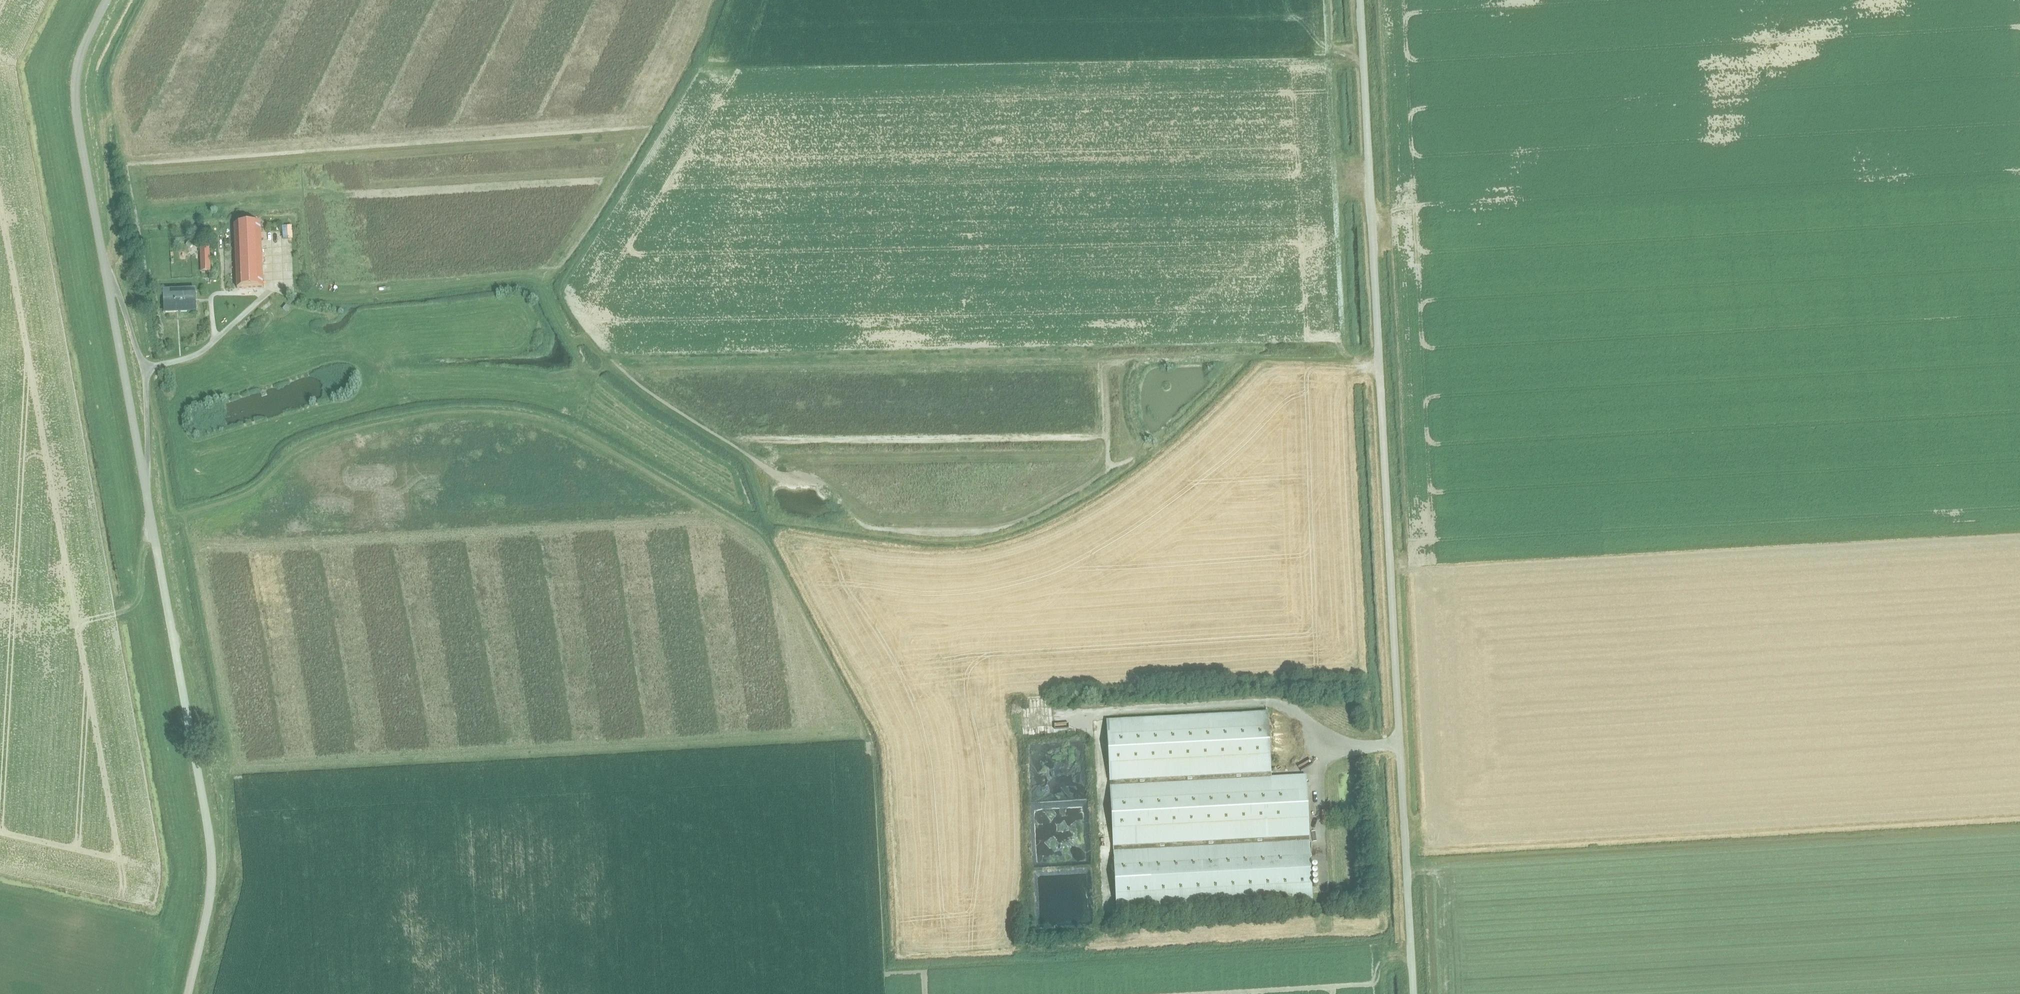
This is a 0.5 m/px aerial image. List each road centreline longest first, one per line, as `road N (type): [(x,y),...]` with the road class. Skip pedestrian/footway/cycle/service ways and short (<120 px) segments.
road 1 (track): [(279,285),(353,297),(519,280),(538,286),(578,355),(1357,345),(1381,351)]
road 2 (unclassified): [(189,993),(208,922),(213,846),(77,107),(86,44),(109,0)]
road 3 (unclassified): [(1414,993),(1361,0)]

